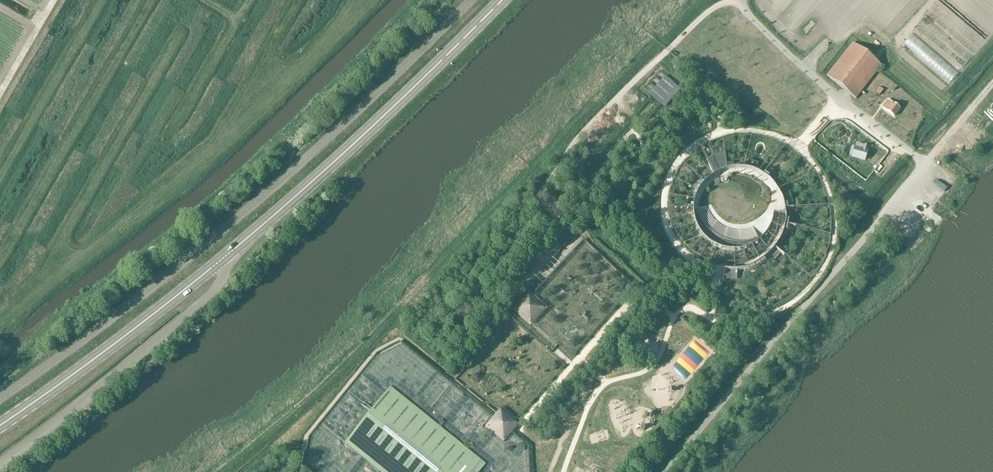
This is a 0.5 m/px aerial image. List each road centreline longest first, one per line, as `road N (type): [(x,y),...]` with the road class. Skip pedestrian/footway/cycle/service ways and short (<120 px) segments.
road 1 (primary): [(0,426),(231,252),(503,0)]
road 2 (track): [(741,0),(710,11),(616,101)]

